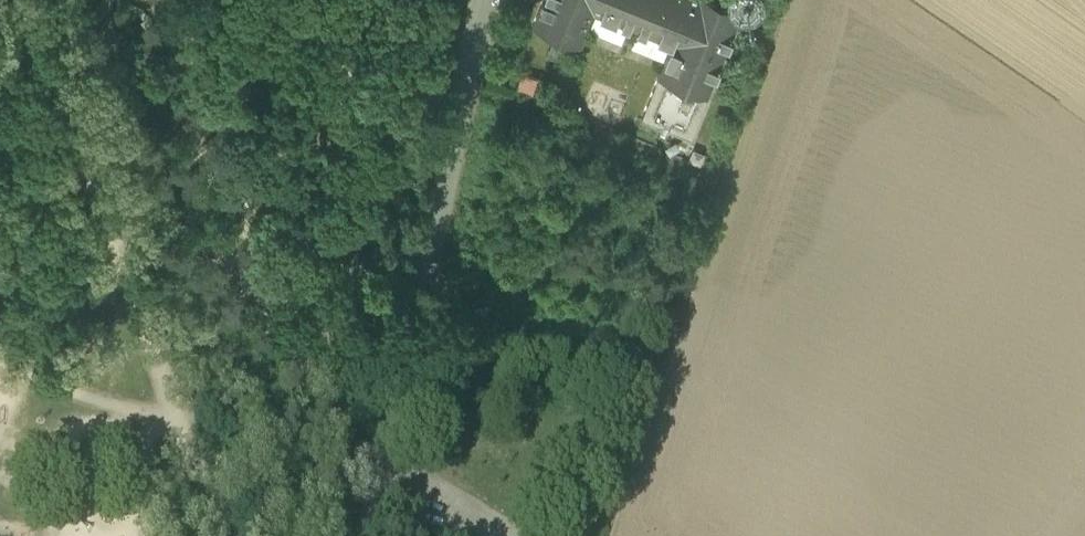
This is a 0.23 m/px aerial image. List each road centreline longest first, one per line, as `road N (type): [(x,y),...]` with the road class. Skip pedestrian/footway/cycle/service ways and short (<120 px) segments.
road 1 (residential): [(486,0),(372,535)]
road 2 (track): [(22,0),(181,422)]

